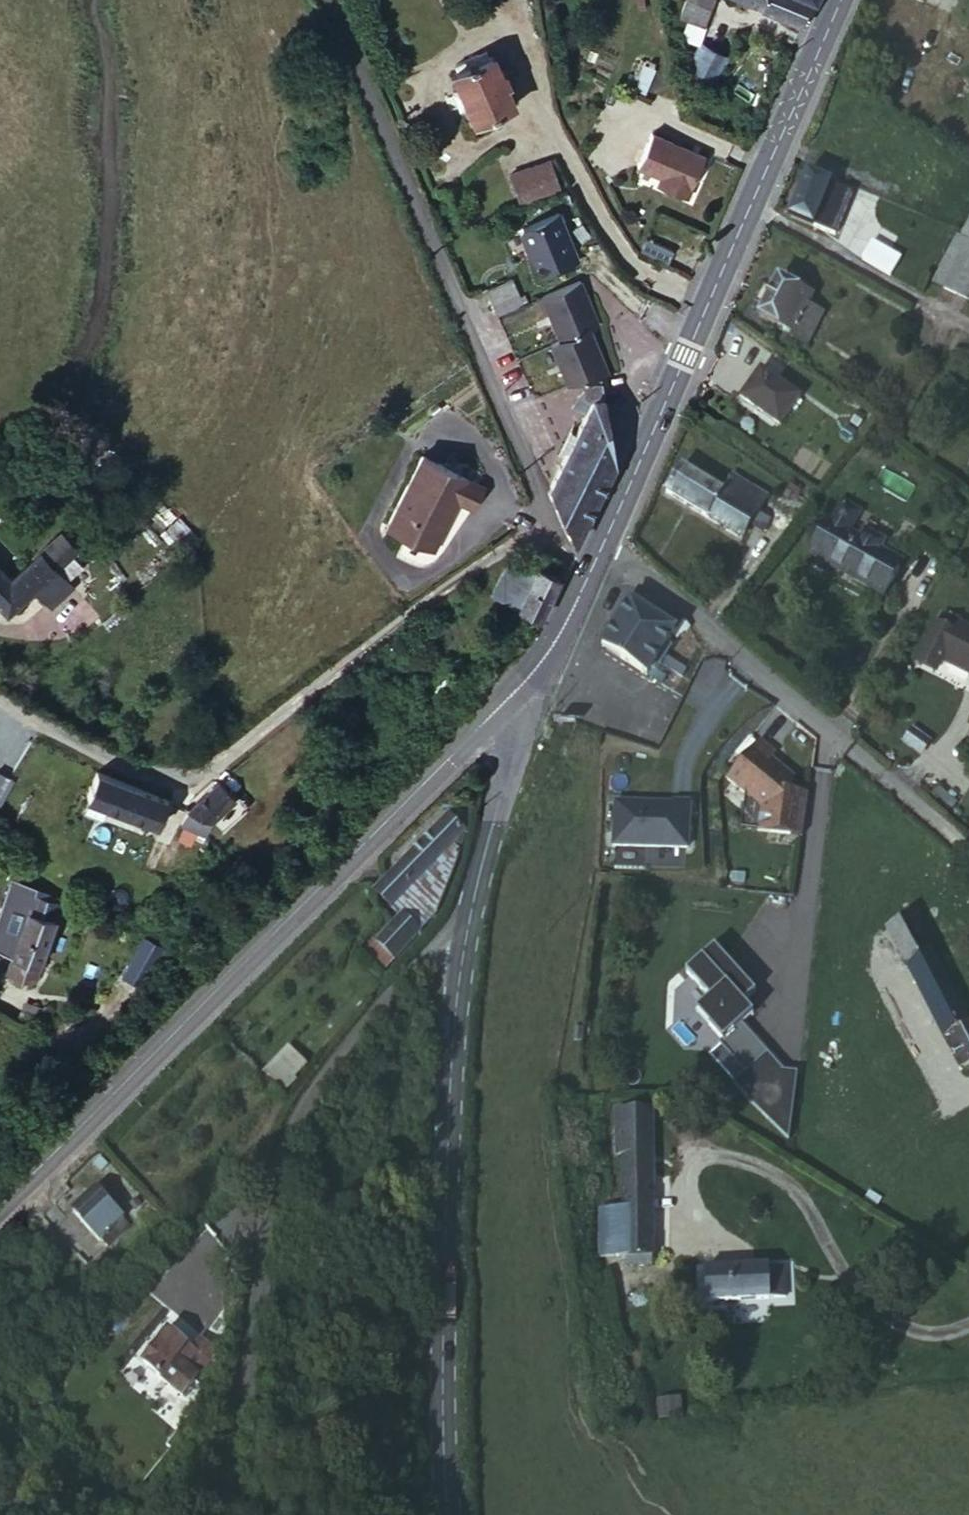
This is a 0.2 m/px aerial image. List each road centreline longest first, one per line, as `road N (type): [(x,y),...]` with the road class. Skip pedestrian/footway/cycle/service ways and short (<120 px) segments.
road 1 (secondary): [(528,679),(0,1222)]
road 2 (residential): [(0,703),(123,774),(181,786),(227,761),(438,591),(513,547),(556,546)]
road 3 (residential): [(202,1514),(288,1191),(366,1050),(427,978),(460,956)]
road 4 (unclassified): [(328,0),(510,419),(556,546)]
road 5 (secondary): [(460,956),(443,1514)]
road 6 (residential): [(606,543),(968,850)]
road 7 (secondary): [(747,204),(606,543)]
road 8 (secondary): [(528,679),(518,749),(460,956)]
road 9 (residential): [(747,204),(968,323)]
road 10 (secondary): [(836,0),(747,204)]
road 11 (secondary): [(595,569),(528,679)]

